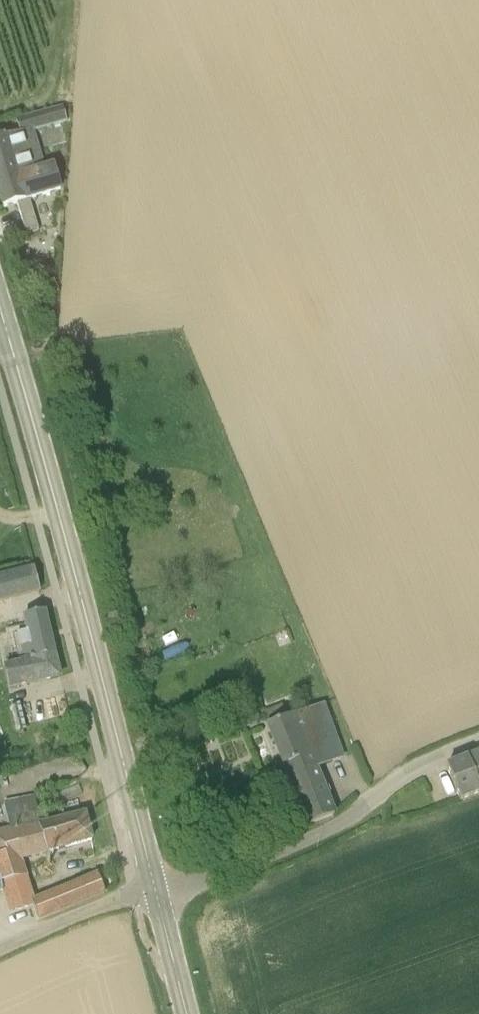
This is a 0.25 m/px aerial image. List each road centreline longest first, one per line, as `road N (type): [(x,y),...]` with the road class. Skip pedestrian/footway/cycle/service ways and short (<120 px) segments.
road 1 (secondary): [(156,889),(0,311)]
road 2 (unclassified): [(156,889),(212,878),(312,836),(412,770),(478,740)]
road 3 (unclassified): [(0,948),(156,889)]
road 4 (secondary): [(156,889),(186,1013)]

